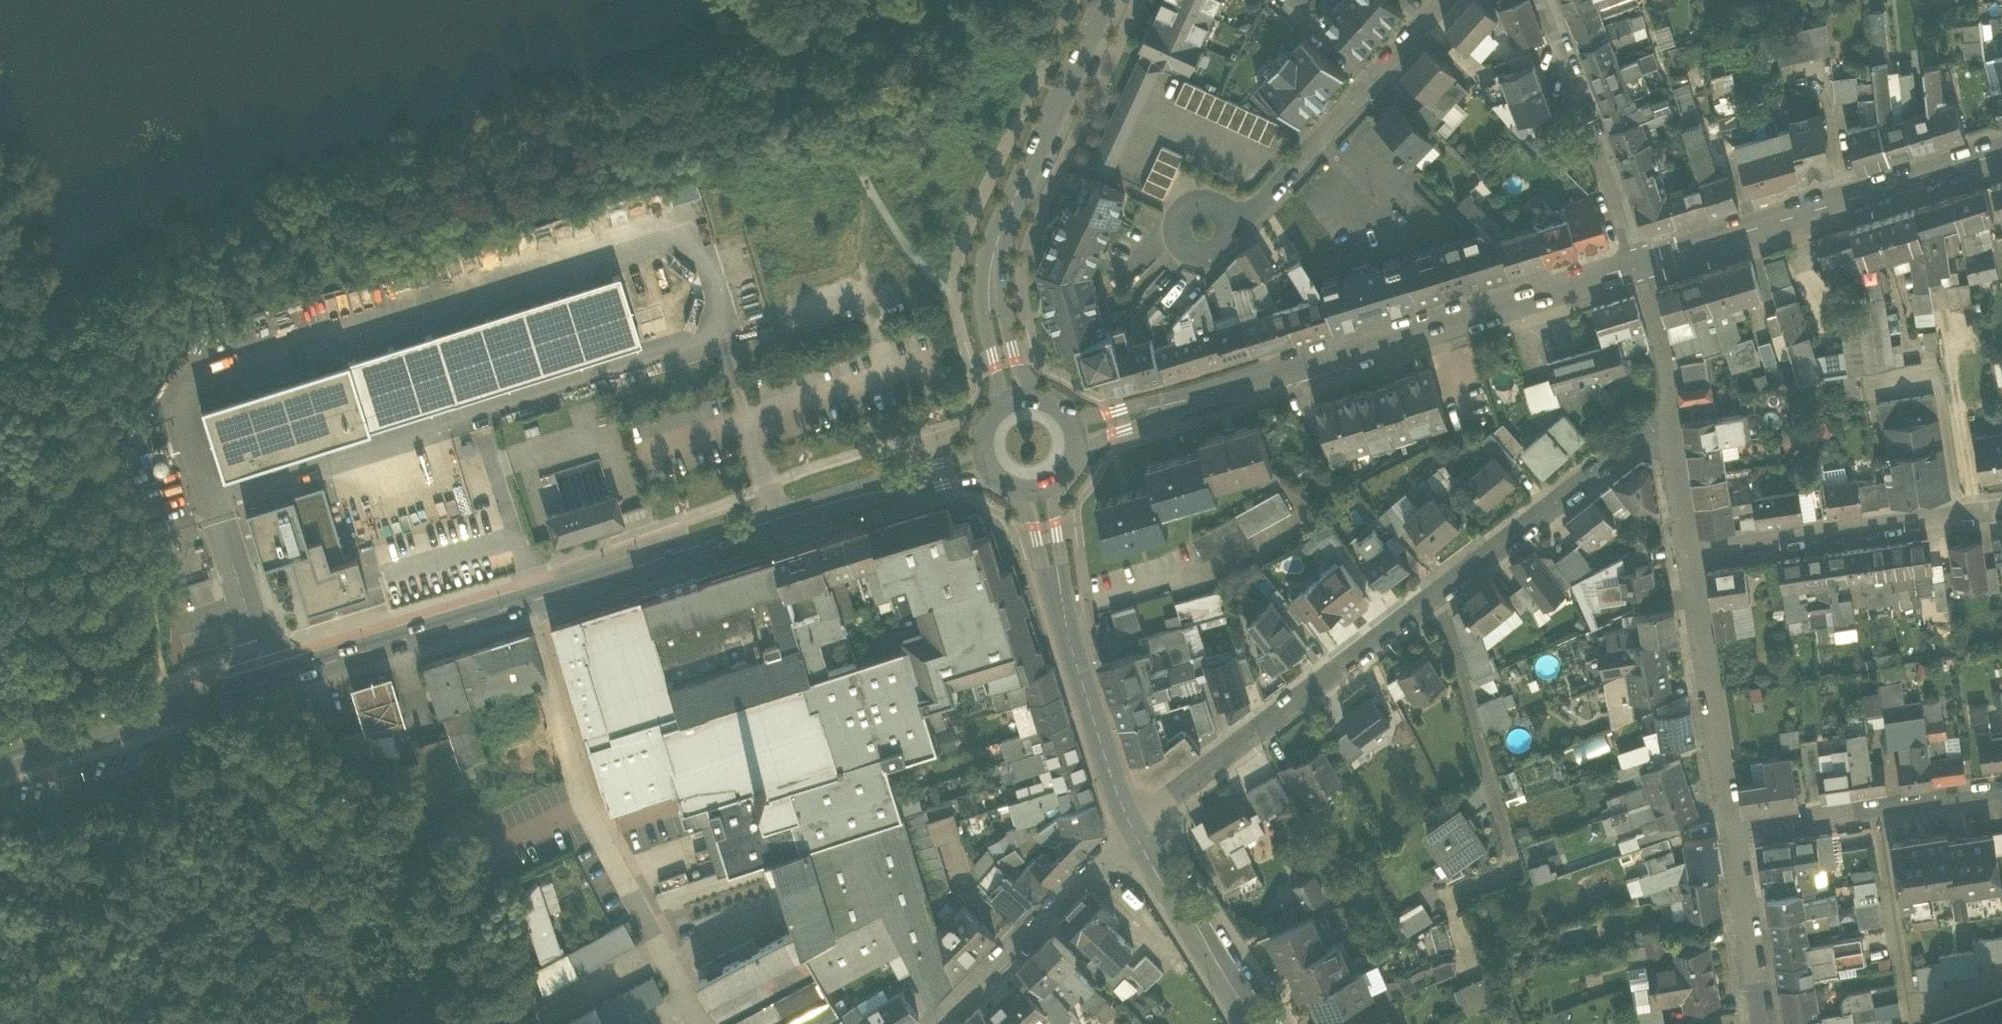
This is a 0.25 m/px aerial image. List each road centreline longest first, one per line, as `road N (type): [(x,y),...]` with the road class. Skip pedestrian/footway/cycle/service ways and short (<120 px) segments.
road 1 (tertiary): [(0,763),(986,461)]
road 2 (residential): [(1675,428),(1623,446),(1135,834)]
road 3 (unclassified): [(1080,432),(1640,262)]
road 4 (tertiary): [(1105,0),(991,259),(996,329),(1020,398)]
road 5 (unclassified): [(1640,262),(2001,152)]
road 6 (track): [(367,1023),(262,683)]
road 7 (tertiary): [(1135,834),(1074,658),(1038,494)]
road 8 (residential): [(1439,0),(1250,220),(1206,226)]
road 9 (residential): [(1690,555),(2001,514)]
road 10 (residential): [(1640,262),(1539,0)]
road 11 (residential): [(1135,834),(934,1023)]
road 12 (residential): [(1690,555),(1736,825)]
road 13 (residential): [(2001,787),(1736,825)]
road 14 (tertiary): [(1261,1023),(1135,834)]
road 15 (residential): [(1736,825),(1769,1023)]
road 16 (residential): [(1675,428),(1640,262)]
road 17 (residential): [(1675,428),(1690,555)]

